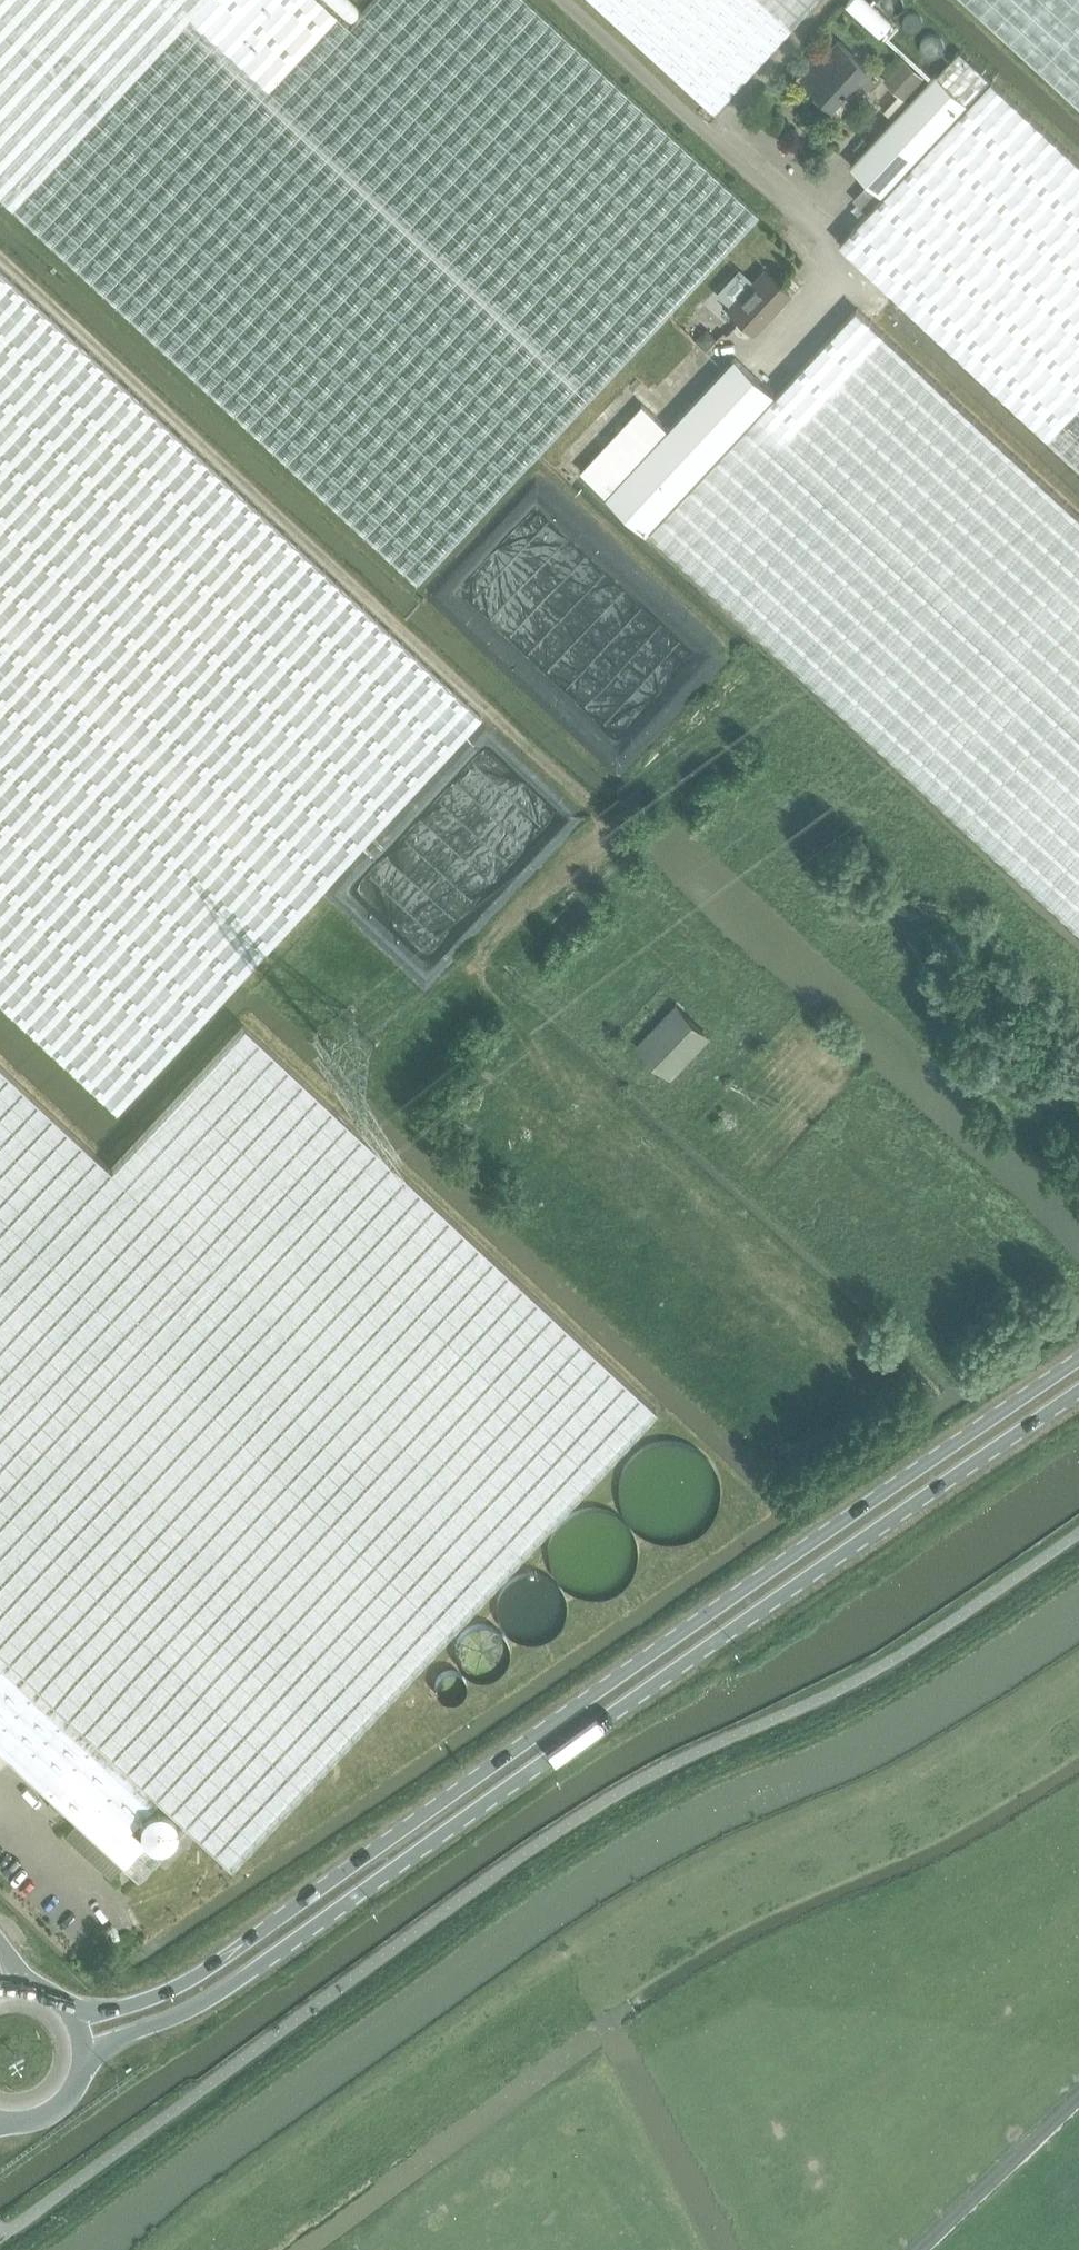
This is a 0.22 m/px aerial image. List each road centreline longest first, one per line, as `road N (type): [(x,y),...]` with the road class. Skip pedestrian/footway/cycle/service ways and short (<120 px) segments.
road 1 (primary): [(1078,1362),(201,1976),(134,2005),(74,2016)]
road 2 (primary): [(86,2052),(208,2003),(1078,1394)]
road 3 (unclassified): [(605,816),(0,254)]
road 4 (unclassified): [(816,234),(563,0)]
road 5 (primary): [(0,2124),(35,2123),(65,2106),(86,2052)]

